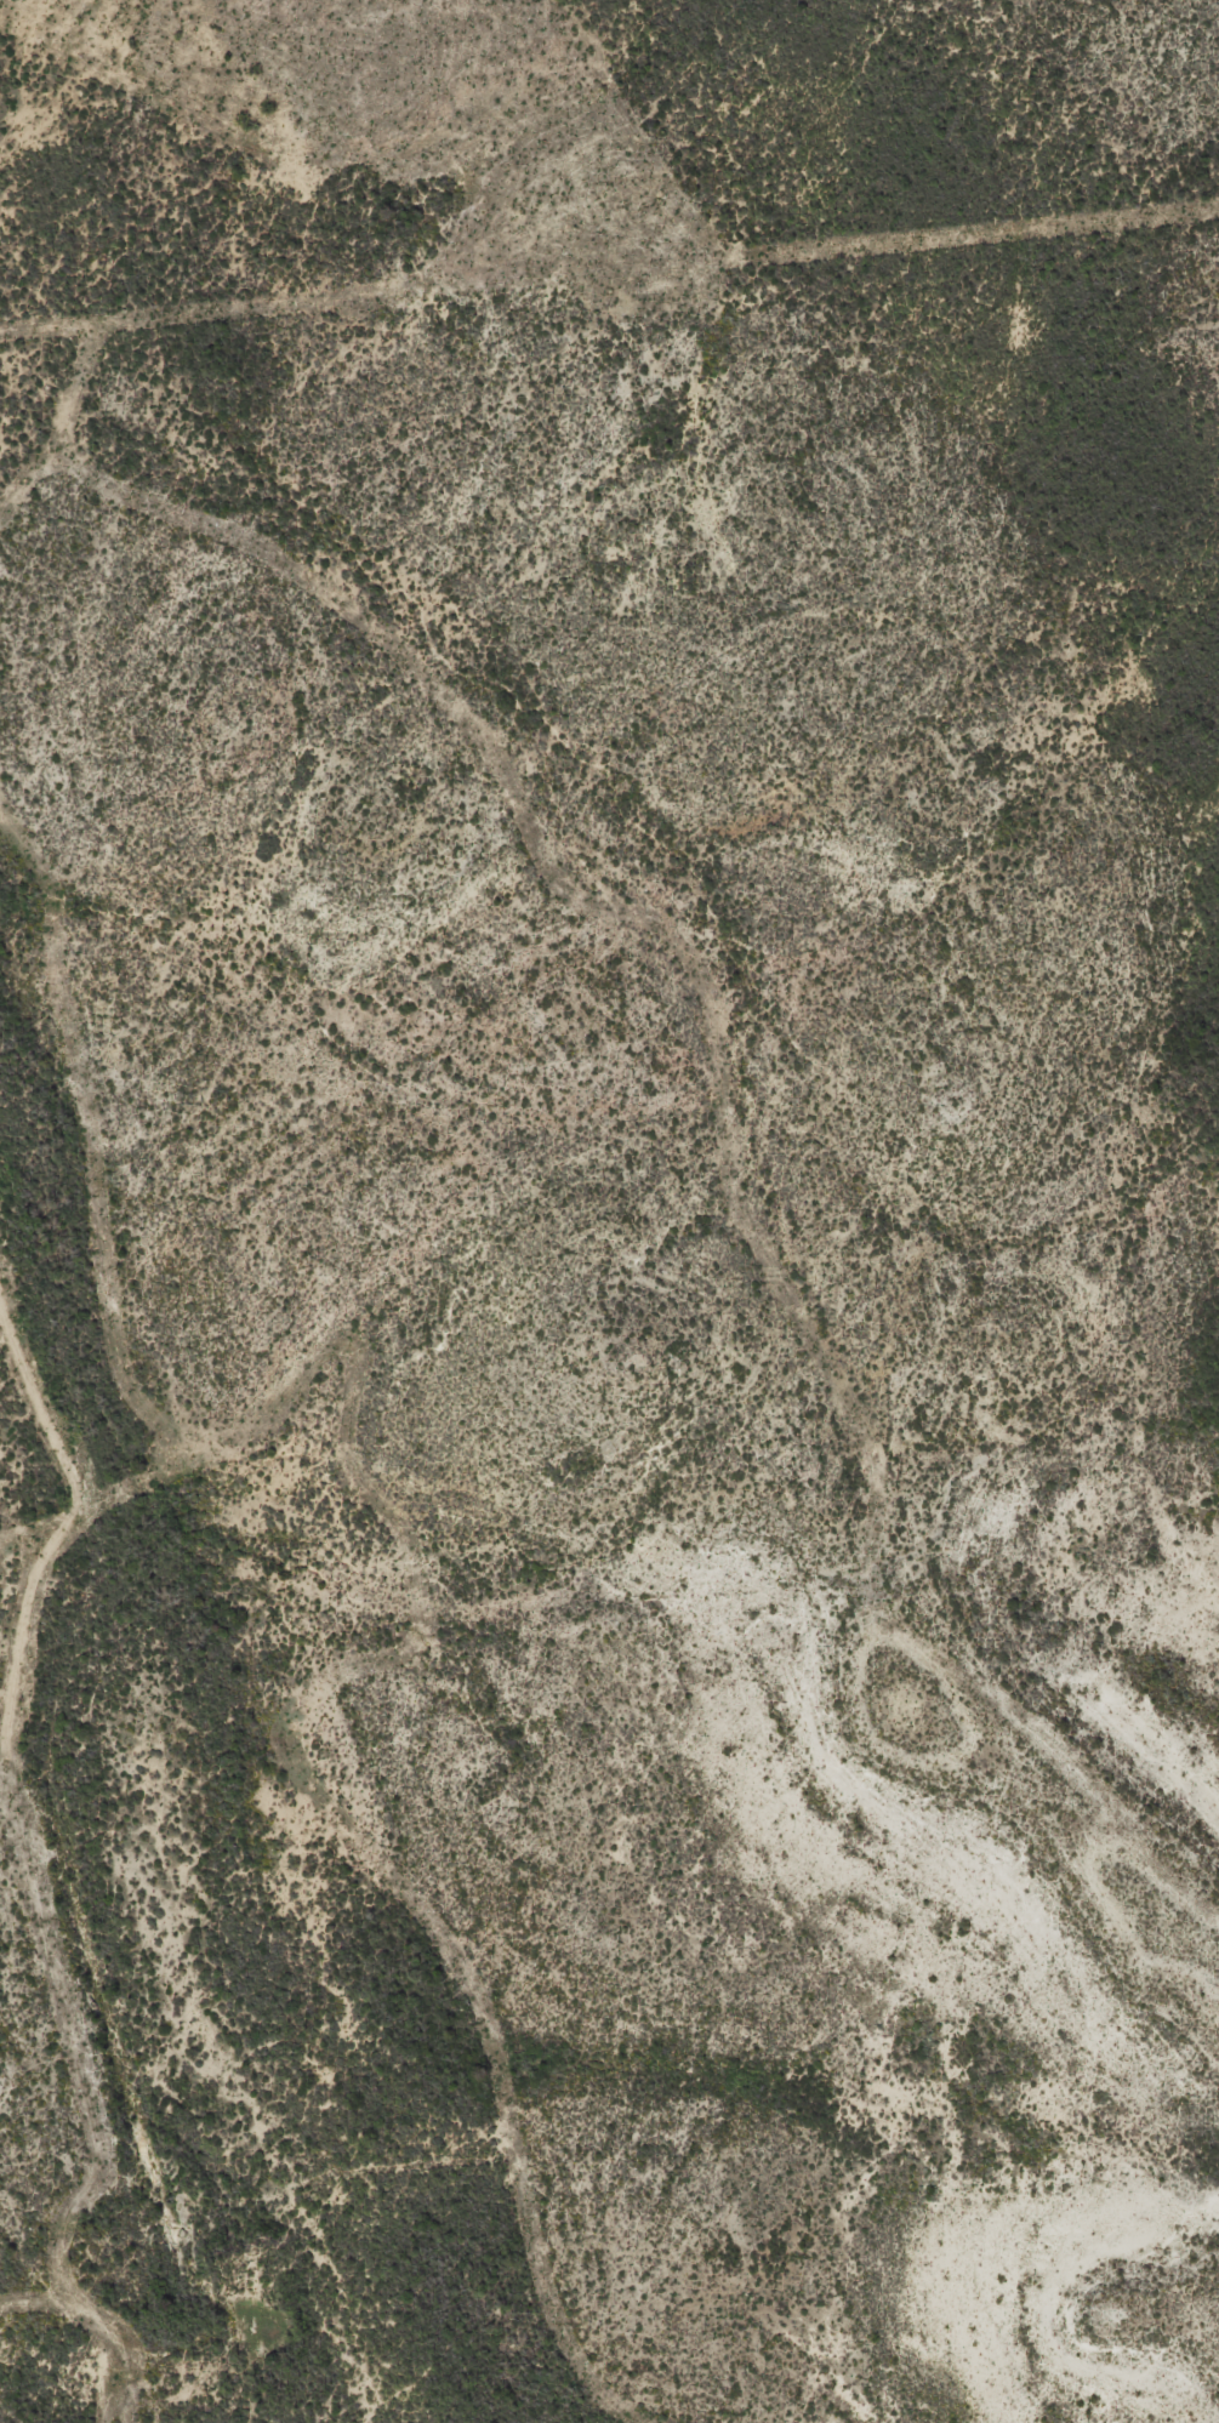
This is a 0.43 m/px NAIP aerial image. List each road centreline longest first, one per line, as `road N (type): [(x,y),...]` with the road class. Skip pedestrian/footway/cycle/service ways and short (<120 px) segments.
road 1 (track): [(0,2308),(70,2298),(175,2373)]

